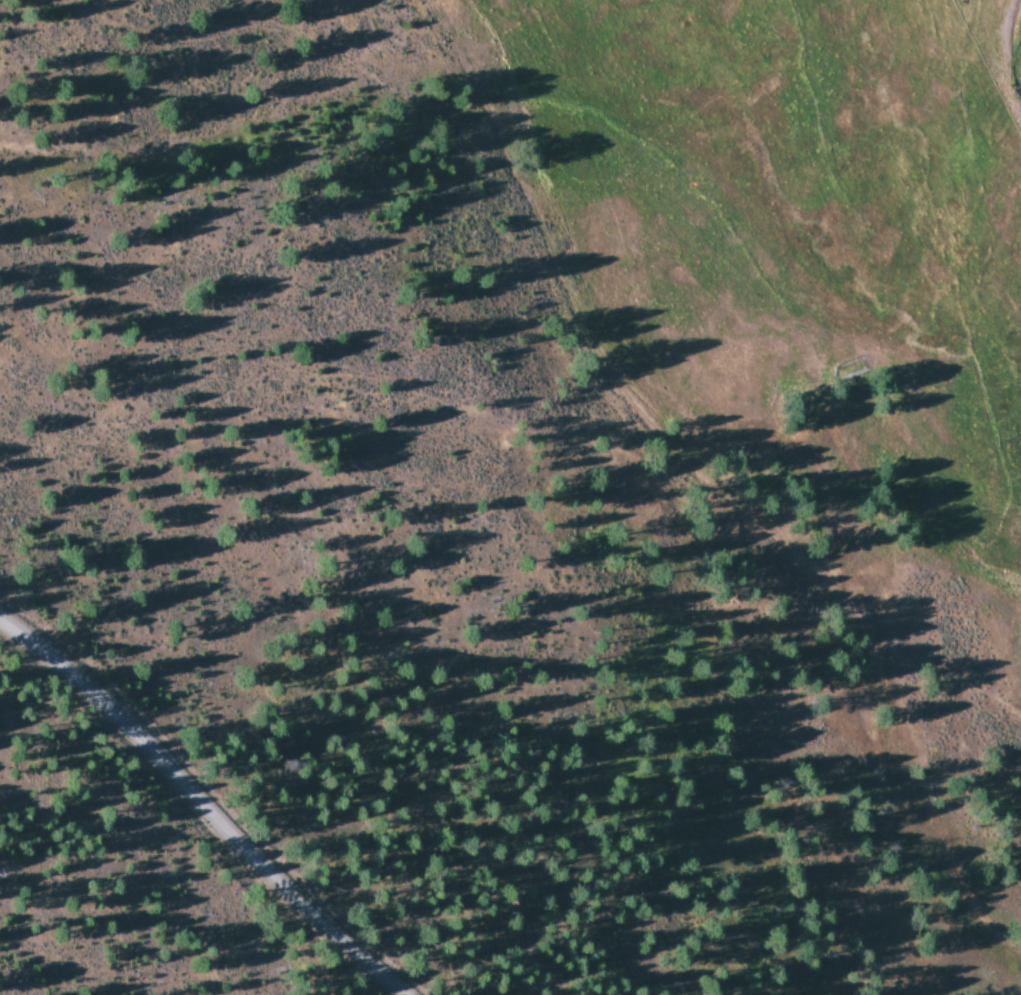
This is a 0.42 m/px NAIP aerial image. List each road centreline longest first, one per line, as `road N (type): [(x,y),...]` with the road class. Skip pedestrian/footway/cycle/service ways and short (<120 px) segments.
road 1 (residential): [(0,634),(386,994)]

